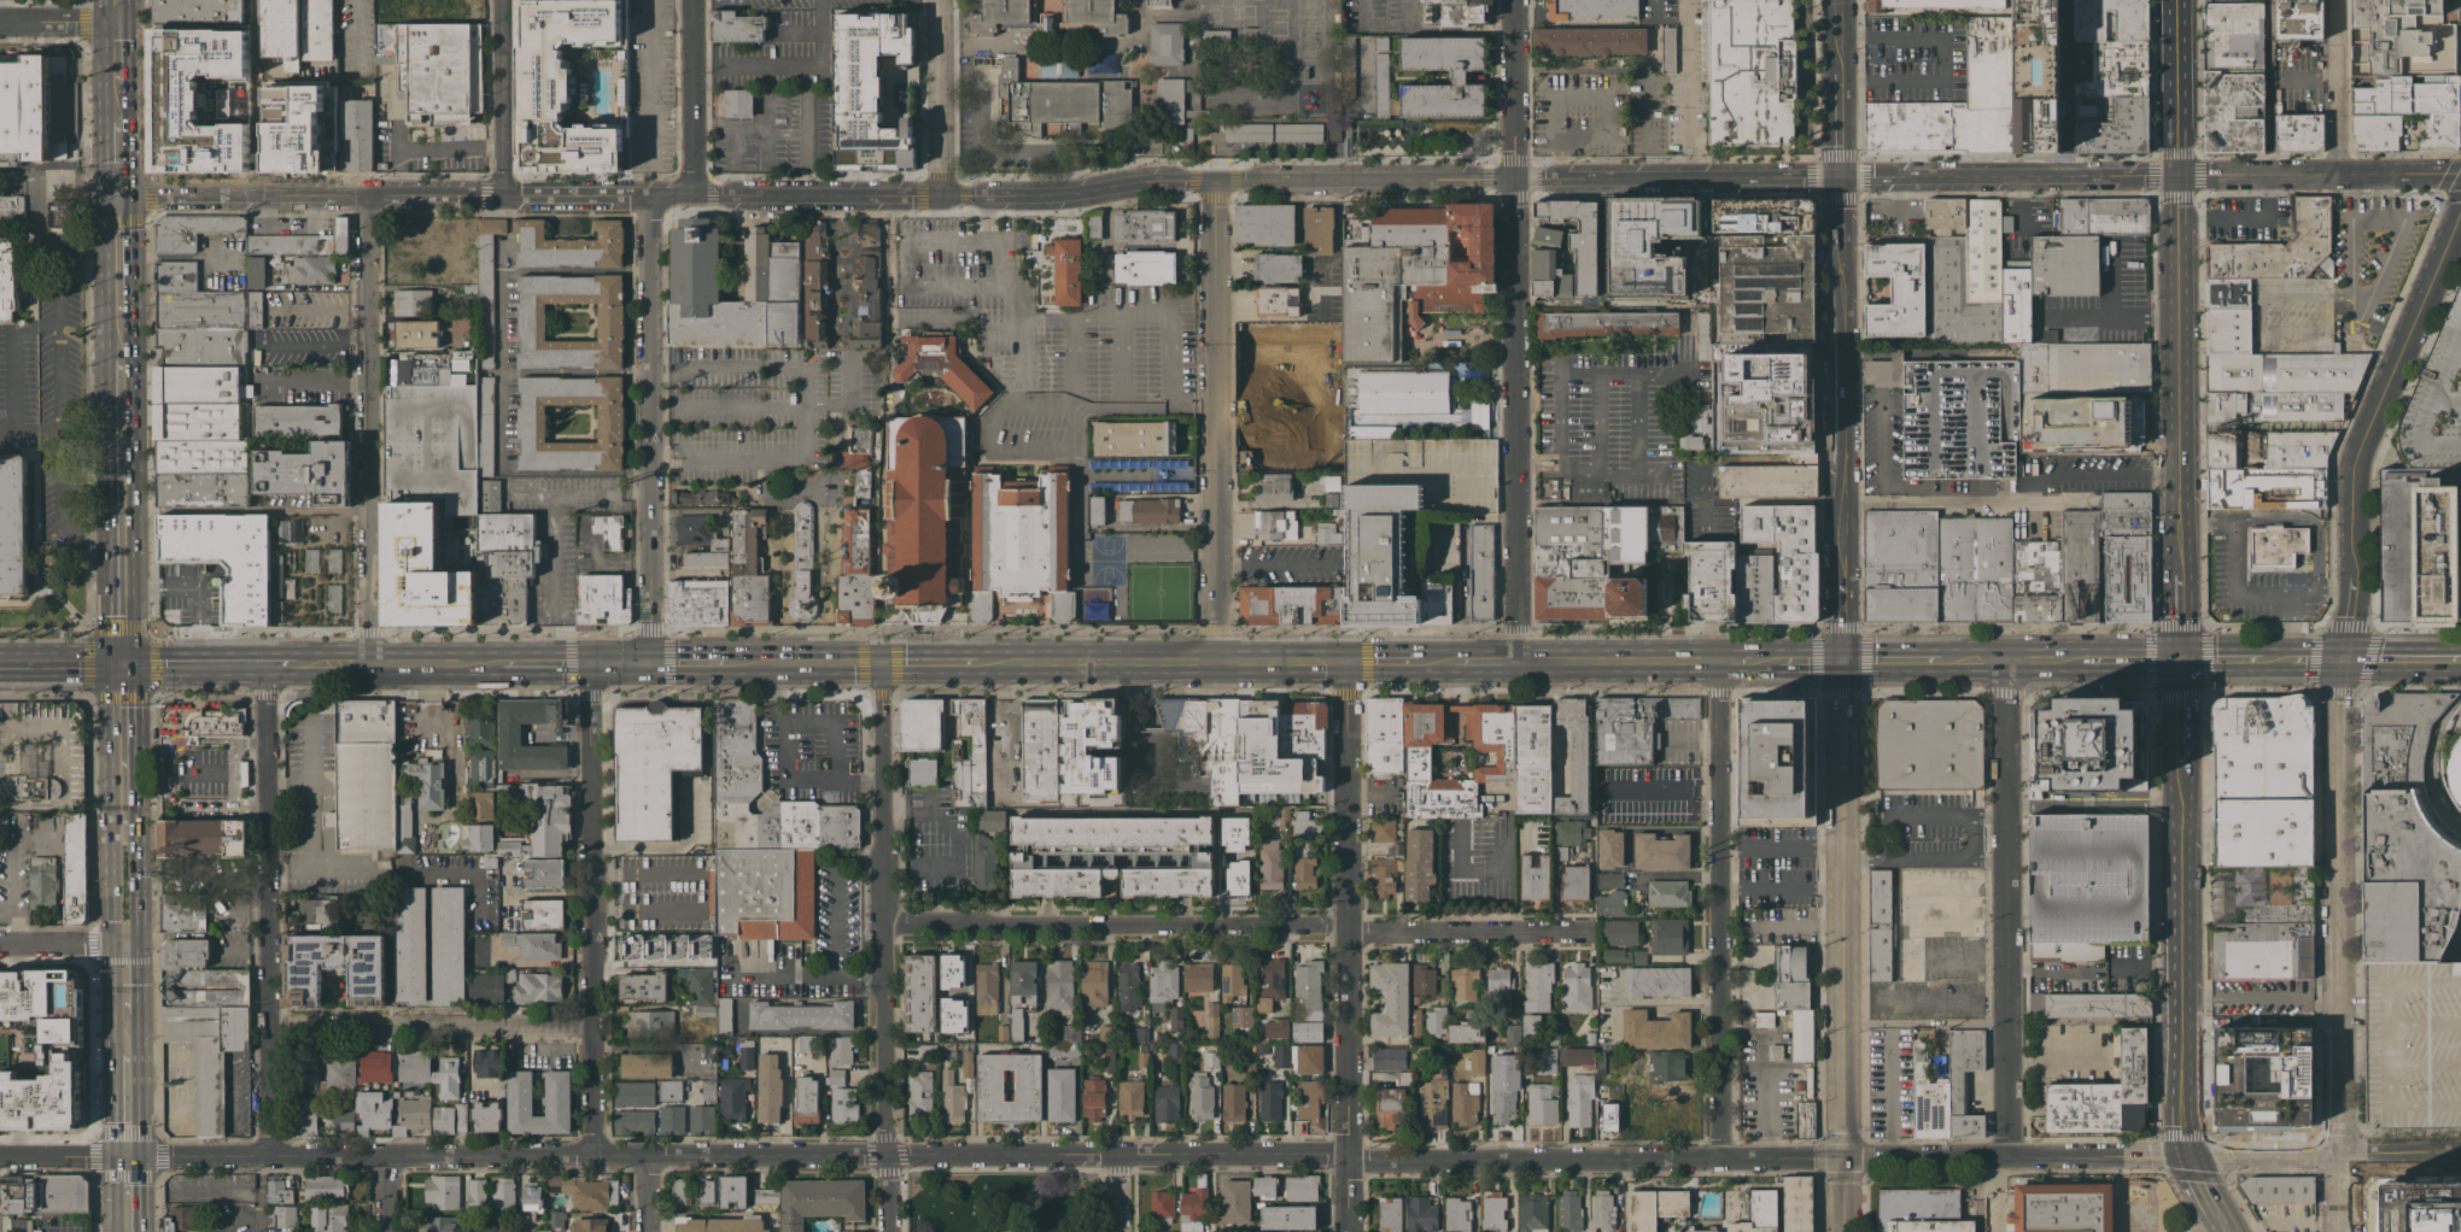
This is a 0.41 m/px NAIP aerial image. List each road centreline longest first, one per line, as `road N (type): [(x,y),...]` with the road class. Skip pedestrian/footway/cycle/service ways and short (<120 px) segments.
road 1 (residential): [(2191,1157),(0,1155)]
road 2 (residential): [(115,192),(1047,195),(1127,182),(1211,181)]
road 3 (residential): [(1590,933),(879,921)]
road 4 (residential): [(1516,661),(1513,0)]
road 5 (residential): [(1211,181),(1839,177)]
road 6 (residential): [(1839,662),(1839,81)]
road 7 (residential): [(890,1231),(877,658)]
road 8 (residential): [(2343,1231),(2333,700),(2342,659)]
road 9 (residential): [(1349,1231),(1346,658)]
road 10 (residential): [(1843,1231),(1839,662)]
road 11 (primary): [(877,658),(373,661)]
road 12 (residential): [(2009,1158),(2004,661)]
road 13 (residential): [(1715,1160),(1719,663)]
road 14 (residential): [(590,1155),(585,659)]
road 15 (residential): [(267,1157),(268,663)]
road 16 (residential): [(1212,658),(1211,181)]
road 17 (primary): [(119,663),(115,192)]
road 18 (residential): [(373,661),(369,193)]
road 19 (residential): [(2342,659),(2357,576),(2360,457),(2460,213)]
road 20 (residential): [(651,658),(649,194)]
road 21 (secondary): [(2182,571),(2180,175)]
road 22 (secondary): [(2191,1157),(2182,1099),(2182,770)]
road 23 (primary): [(1346,658),(976,658)]
road 24 (residential): [(1839,177),(2180,175)]
road 25 (residential): [(589,1027),(268,1023)]
road 26 (residential): [(2460,1155),(2191,1157)]
road 27 (primary): [(1719,663),(1516,661)]
road 28 (residential): [(943,195),(942,0)]
road 29 (residential): [(505,194),(502,0)]
road 30 (residential): [(695,194),(694,0)]
road 31 (primary): [(122,851),(119,663)]
road 32 (secondary): [(2180,175),(2178,0)]
road 33 (primary): [(294,663),(119,663)]
road 34 (residential): [(2342,174),(2340,0)]
road 35 (primary): [(113,20),(115,192)]
road 36 (residential): [(2180,175),(2342,174)]
road 37 (residential): [(122,940),(0,941)]

